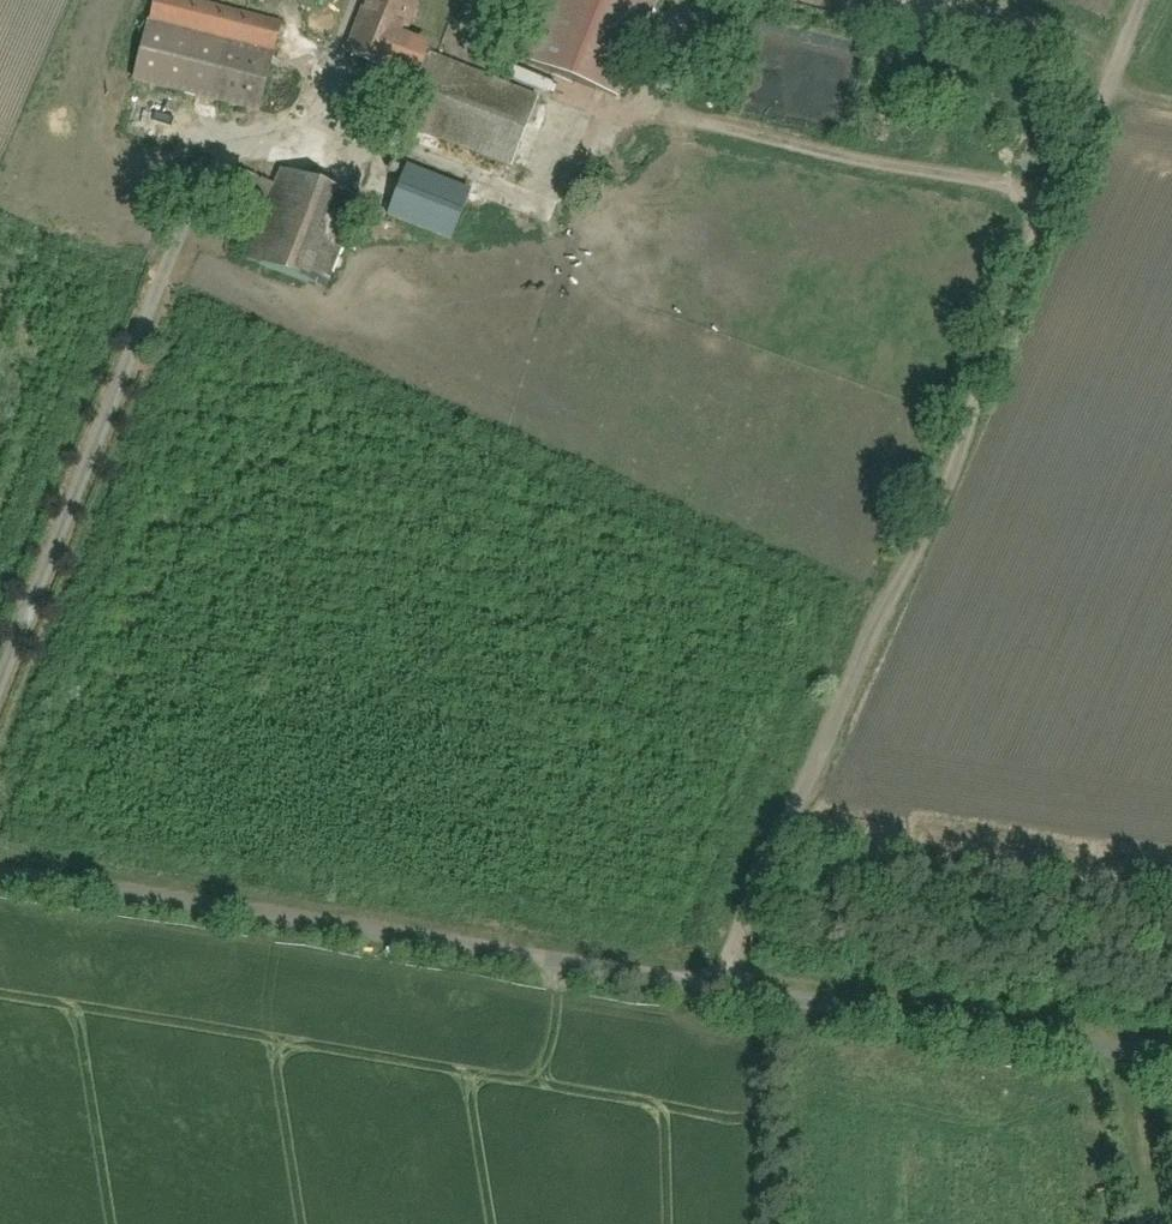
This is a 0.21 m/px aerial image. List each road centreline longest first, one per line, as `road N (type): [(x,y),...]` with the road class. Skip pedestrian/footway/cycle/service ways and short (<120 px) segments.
road 1 (unclassified): [(1171,1057),(0,876)]
road 2 (track): [(719,990),(1147,0)]
road 3 (track): [(1062,195),(670,114),(524,172),(337,115)]
road 4 (track): [(0,698),(222,164)]

